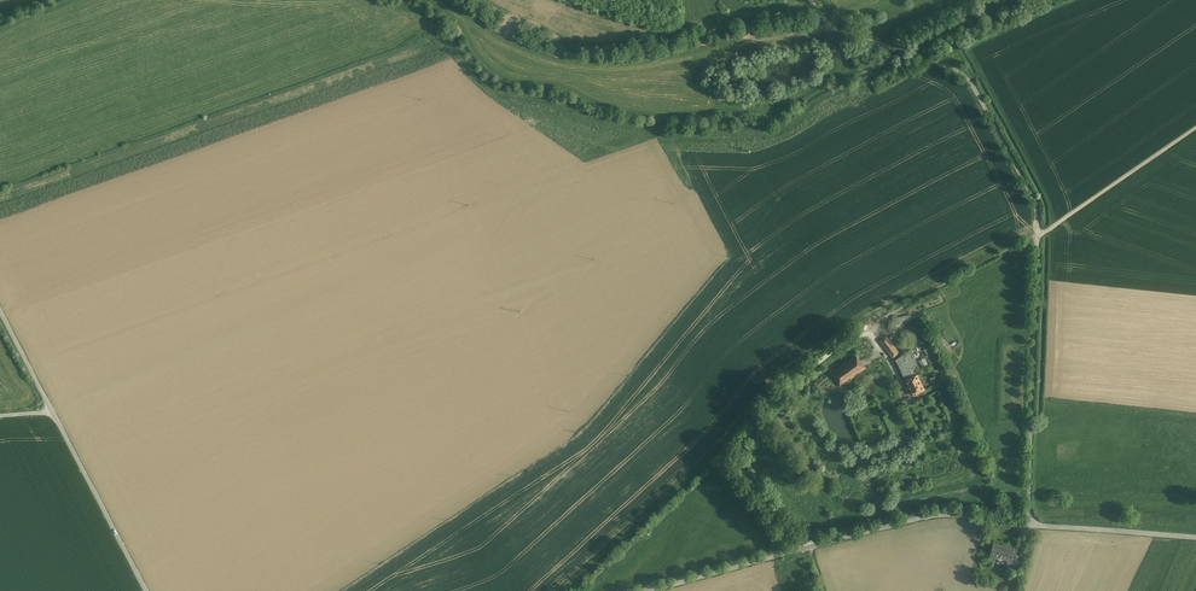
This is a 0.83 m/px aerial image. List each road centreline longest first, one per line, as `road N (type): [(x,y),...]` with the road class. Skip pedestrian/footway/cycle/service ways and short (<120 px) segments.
road 1 (unclassified): [(1195,538),(938,515),(650,590)]
road 2 (track): [(811,0),(838,30),(967,76),(1034,199),(1038,235)]
road 3 (unclassified): [(145,590),(0,313)]
road 4 (track): [(1029,523),(1038,235)]
road 5 (track): [(1038,235),(1195,129)]
road 6 (track): [(1038,235),(912,298)]

